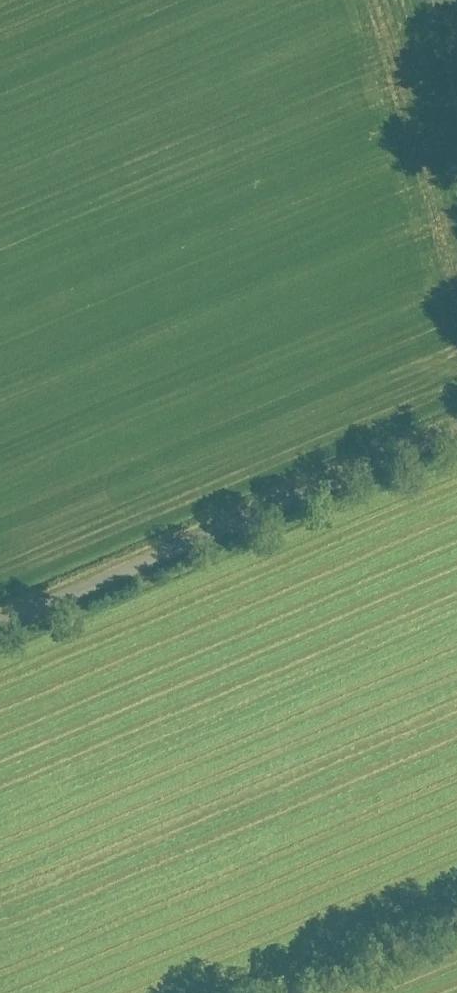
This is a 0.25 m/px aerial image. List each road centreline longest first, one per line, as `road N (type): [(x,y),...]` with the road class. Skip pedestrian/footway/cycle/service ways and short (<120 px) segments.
road 1 (unclassified): [(0,624),(456,427)]

